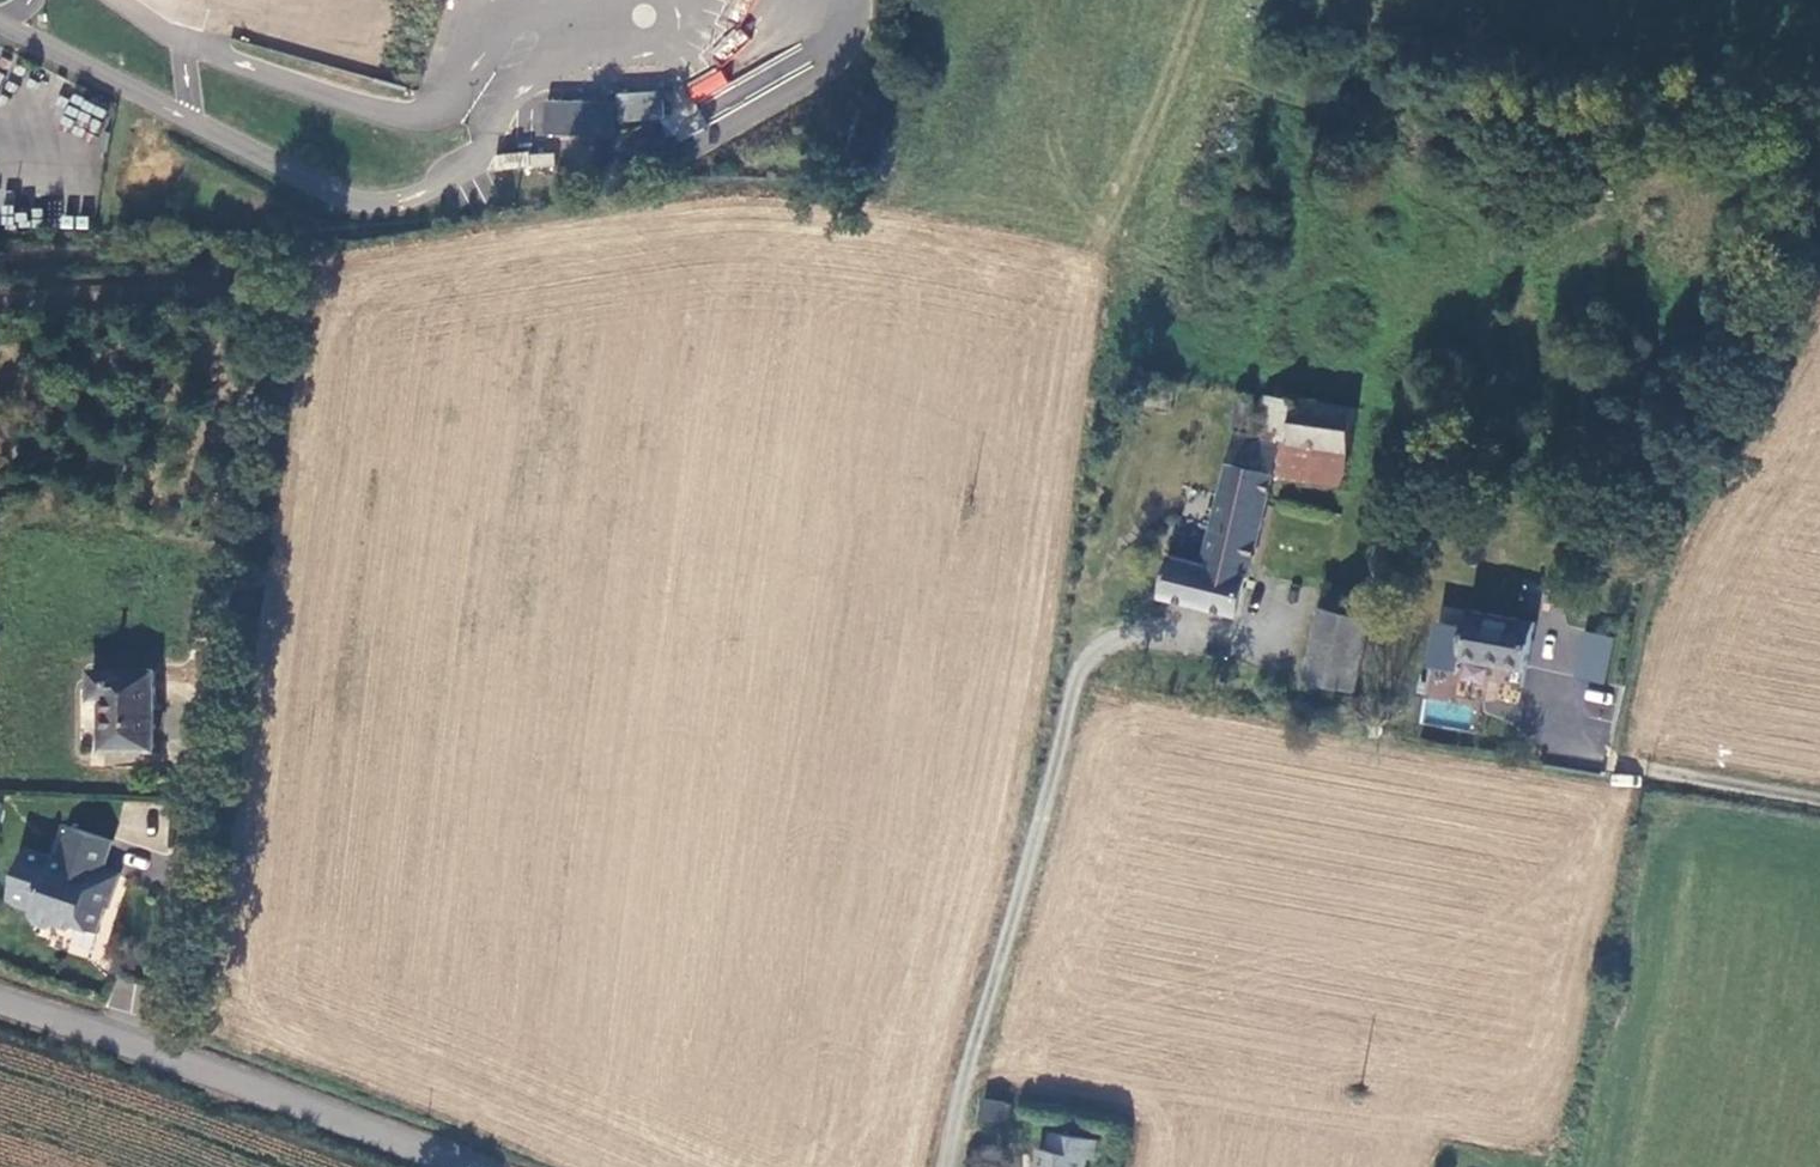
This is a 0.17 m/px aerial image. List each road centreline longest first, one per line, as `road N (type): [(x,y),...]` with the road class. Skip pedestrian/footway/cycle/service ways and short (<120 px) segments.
road 1 (track): [(947,1166),(968,1042),(1080,670),(1115,642),(1152,629),(1224,646),(1308,694),(1493,733)]
road 2 (unclassified): [(470,1166),(0,998)]
road 3 (unclassified): [(1493,733),(1819,797)]

